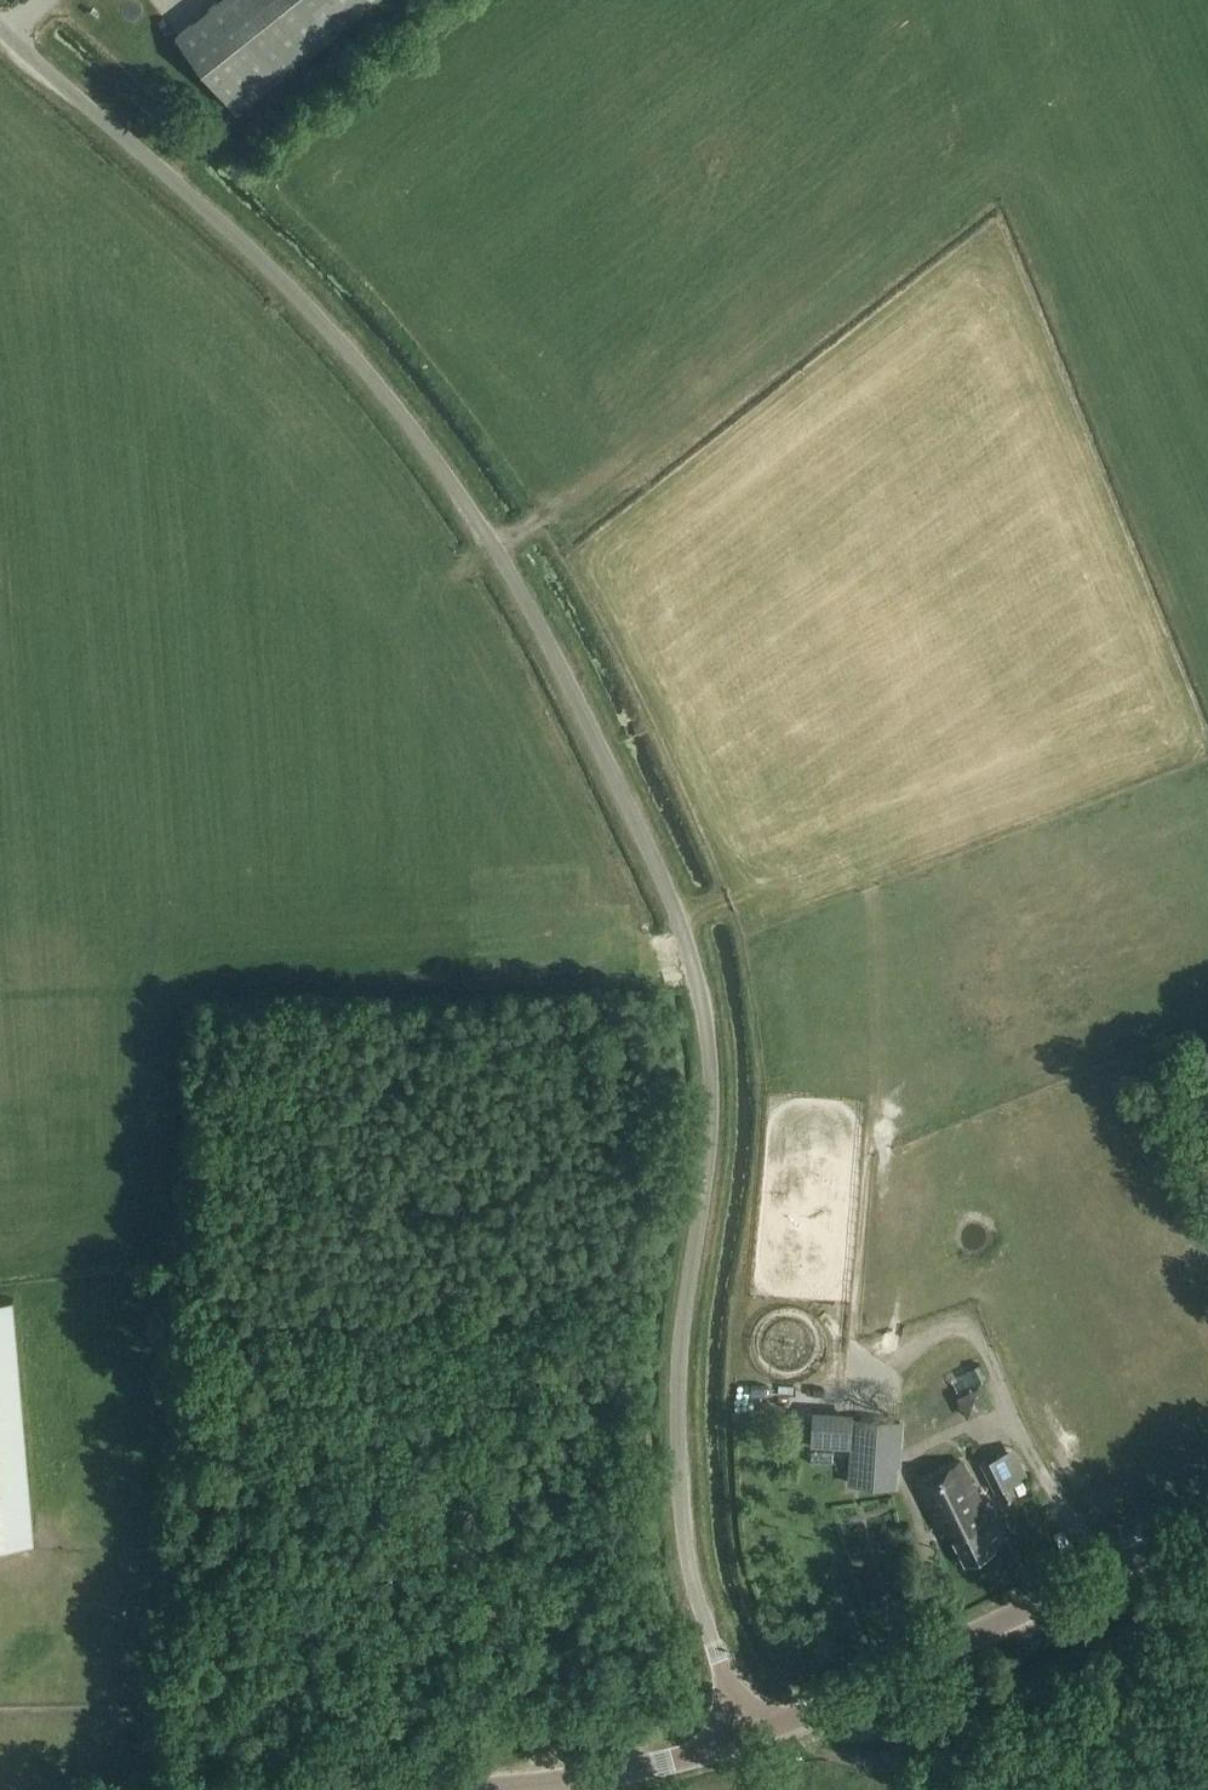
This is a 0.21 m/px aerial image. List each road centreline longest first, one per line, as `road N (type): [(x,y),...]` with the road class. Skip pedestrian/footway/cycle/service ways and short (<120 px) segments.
road 1 (unclassified): [(748,1740),(692,1581),(680,1469),(679,1371),(709,1084),(695,971),(614,773),(534,617),(394,402),(248,249),(0,29)]
road 2 (tertiary): [(1207,1524),(748,1740)]
road 3 (tertiary): [(492,1789),(607,1777),(748,1740)]

